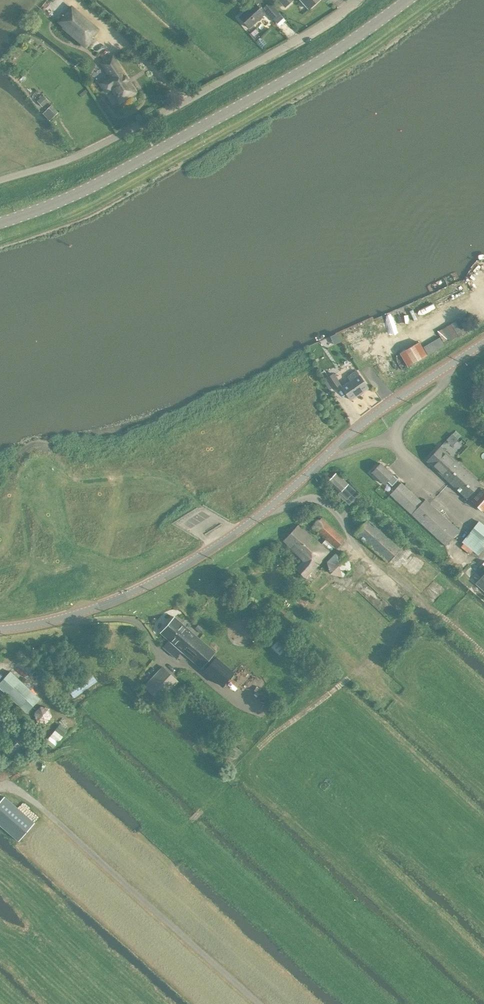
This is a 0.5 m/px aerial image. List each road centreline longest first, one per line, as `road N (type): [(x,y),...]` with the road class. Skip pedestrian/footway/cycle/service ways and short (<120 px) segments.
road 1 (tertiary): [(0,629),(107,603),(208,551),(272,506),(373,415),(483,341)]
road 2 (track): [(0,236),(95,199),(218,132),(358,53),(431,0)]
road 3 (tertiary): [(0,222),(144,158),(406,0)]
road 4 (unclassified): [(0,180),(104,144),(292,43),(356,0)]
road 5 (track): [(0,790),(30,796),(260,1003)]

